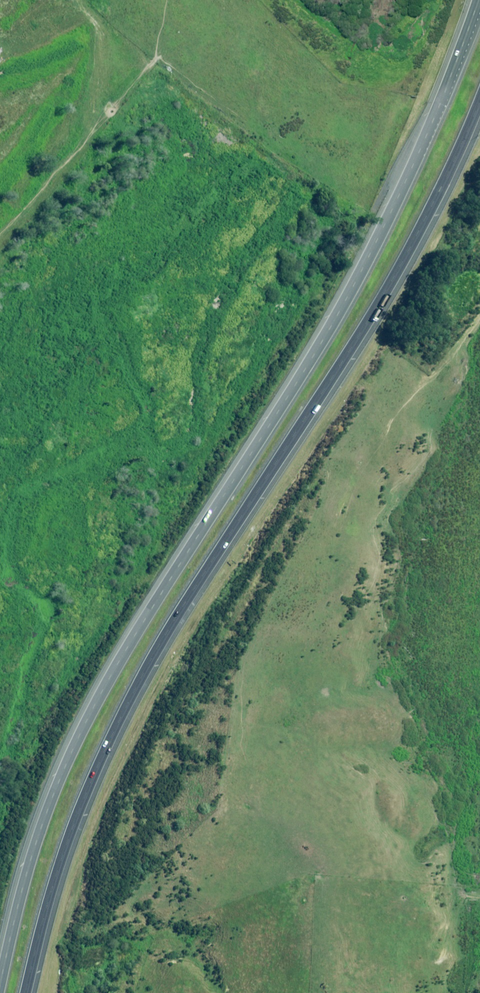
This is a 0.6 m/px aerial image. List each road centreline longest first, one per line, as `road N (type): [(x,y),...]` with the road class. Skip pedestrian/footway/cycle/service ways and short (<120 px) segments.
road 1 (trunk): [(0,960),(36,824),(85,713),(161,576),(375,233),(476,0)]
road 2 (trunk): [(479,92),(421,223),(125,697),(65,836),(21,992)]

